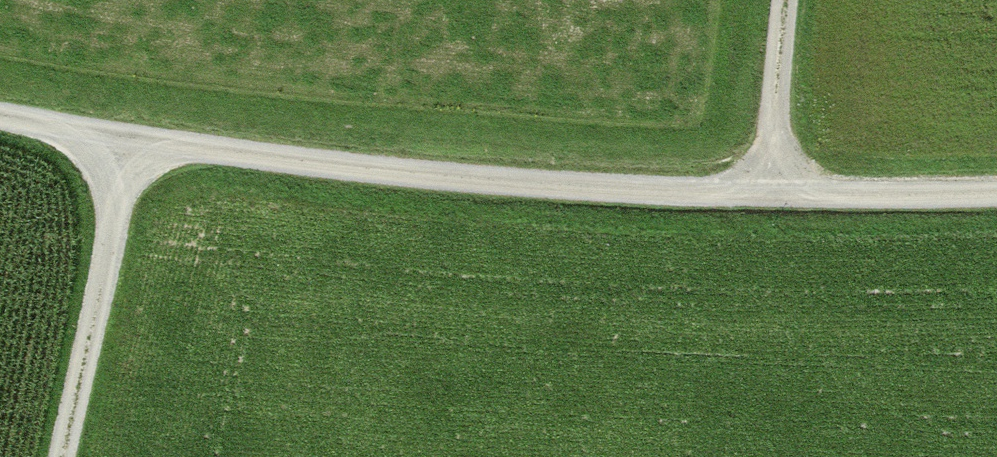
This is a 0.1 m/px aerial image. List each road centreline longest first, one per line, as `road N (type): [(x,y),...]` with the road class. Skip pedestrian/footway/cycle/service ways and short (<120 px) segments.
road 1 (track): [(0,120),(132,146),(768,192)]
road 2 (track): [(132,146),(61,456)]
road 3 (track): [(768,192),(996,190)]
road 4 (track): [(786,0),(768,192)]

